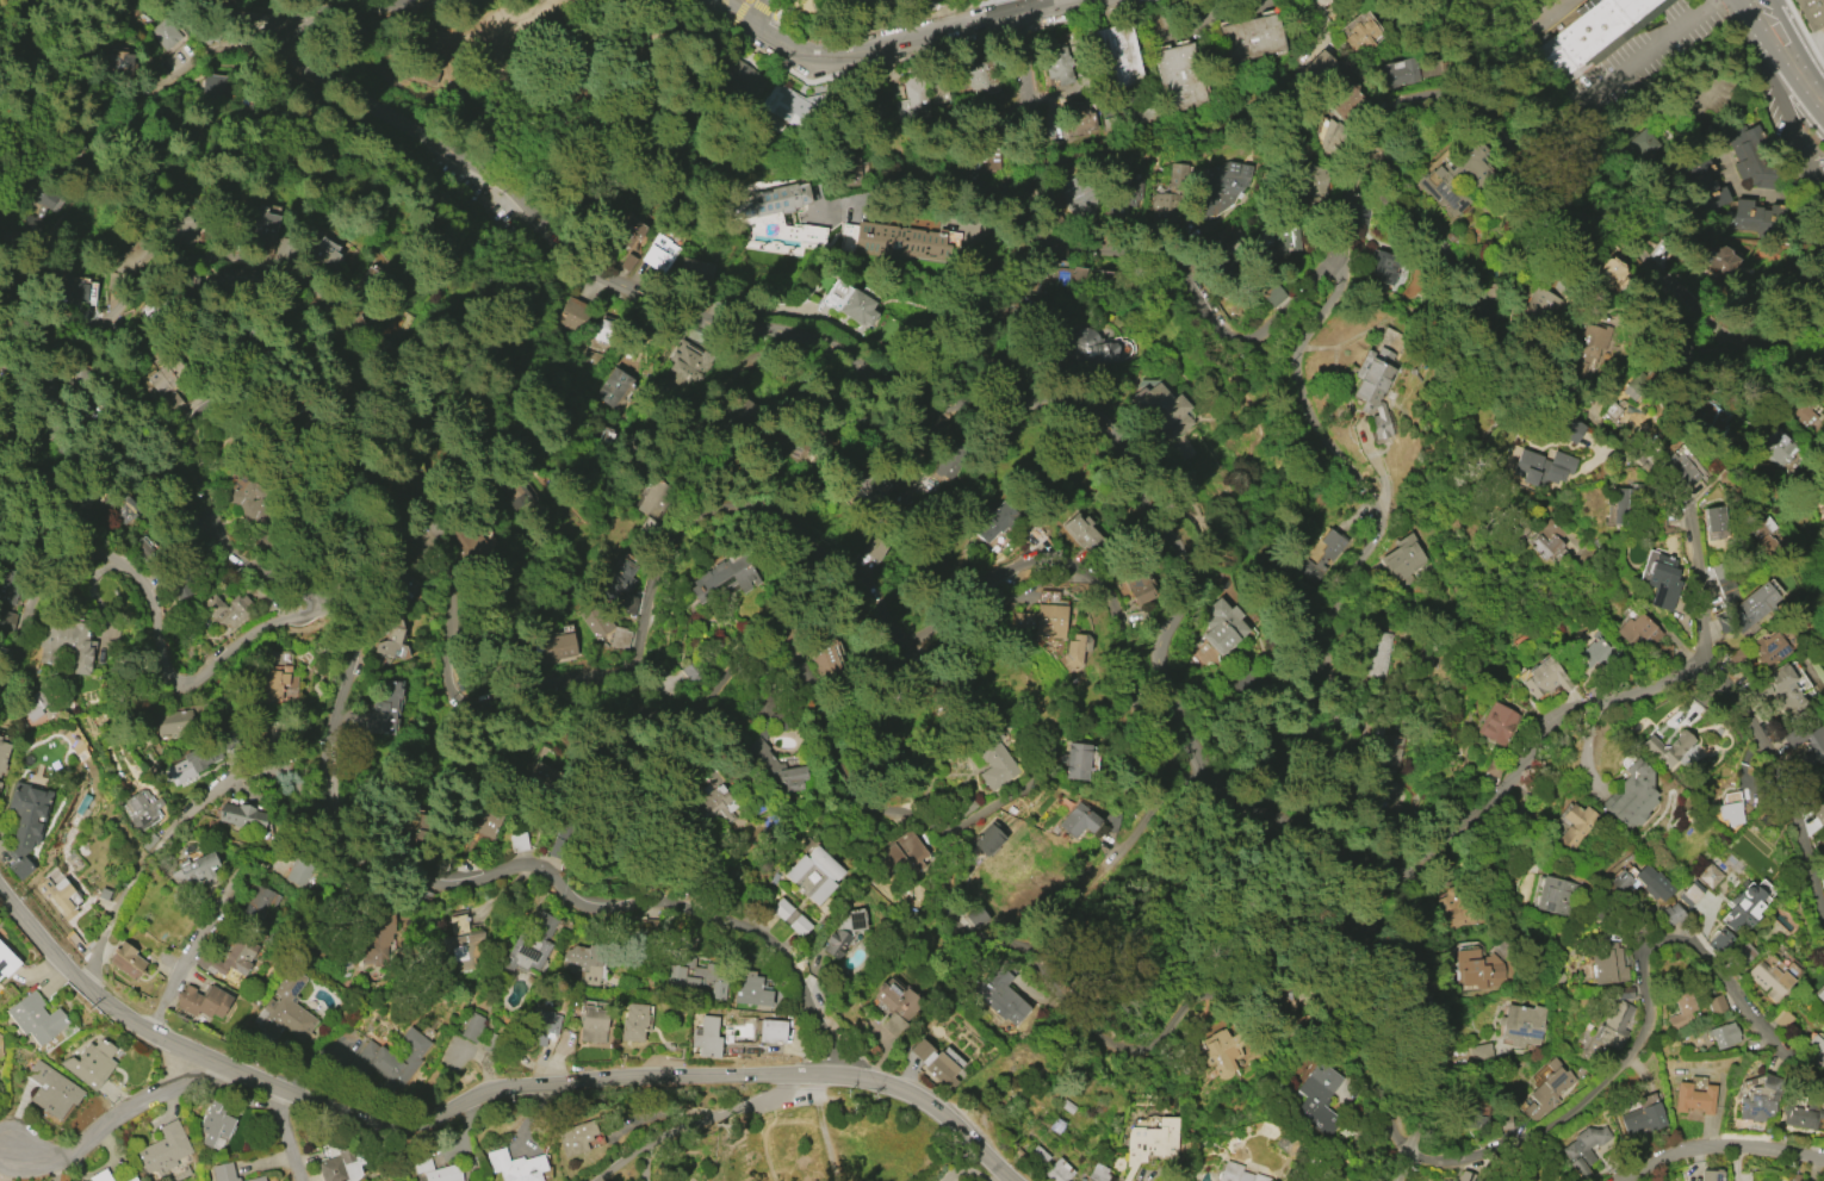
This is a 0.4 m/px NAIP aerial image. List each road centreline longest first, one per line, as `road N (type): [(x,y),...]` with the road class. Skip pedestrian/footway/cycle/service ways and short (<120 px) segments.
road 1 (residential): [(1204,760),(1167,747),(1133,719),(1086,588),(1063,567),(1007,572),(914,640),(866,580),(802,542),(793,518),(767,509),(714,511),(676,543),(657,579),(633,679),(616,690),(469,711),(447,690),(455,599),(417,539),(378,532),(346,545),(310,532),(268,425),(238,403),(199,414),(181,521)]
road 2 (residential): [(540,226),(593,274),(826,349),(893,394),(1035,405),(1094,419),(1121,450),(1175,560),(1164,649),(1204,760),(1251,803),(1382,858),(1414,859),(1428,849),(1506,783),(1559,722),(1712,655)]
road 3 (residential): [(0,476),(62,437),(83,443),(211,546),(298,589),(348,632),(353,651),(319,769),(324,835),(337,851),(447,881),(536,866),(596,909),(666,901),(756,937),(801,986),(838,1073)]
road 4 (residential): [(1403,1158),(1379,1073),(1355,1036),(1328,1025),(1280,1038),(1215,1000),(1159,1051),(1141,1051),(1057,1003),(1030,947),(970,947),(947,912),(931,826),(919,815),(885,818),(863,809),(799,657),(746,657),(684,721),(635,709),(616,690)]
road 5 (tertiary): [(0,890),(98,994),(148,1032),(367,1121),(408,1125),(514,1087),(838,1073),(907,1089),(1016,1180)]
road 6 (residential): [(1297,319),(1357,232),(1375,172),(1413,124),(1470,107),(1551,195),(1671,273),(1710,316),(1823,378)]
road 7 (residential): [(1823,1085),(1769,1042),(1681,933),(1632,944),(1644,1025),(1597,1090),(1547,1129),(1491,1151),(1403,1158)]
road 8 (residential): [(1297,319),(1315,398),(1383,504),(1386,524),(1383,541),(1348,571),(1321,635),(1341,796),(1328,808),(1255,806)]
road 9 (residential): [(0,360),(10,367),(49,323),(93,332),(172,255),(272,265),(317,288),(347,341),(349,392),(412,436),(446,445)]
road 10 (residential): [(317,603),(309,614),(249,632),(191,683),(176,680),(166,665),(155,597),(134,571),(106,555),(82,555),(43,573),(11,659),(0,667)]
road 11 (residential): [(540,226),(509,193),(215,0)]
road 12 (residential): [(1073,0),(821,51),(721,0)]
road 13 (residential): [(79,974),(169,834),(219,788),(319,769)]
road 14 (residential): [(1414,859),(1440,1069),(1395,1180)]
road 15 (residential): [(1712,655),(1690,503),(1620,422),(1589,410)]
road 16 (residential): [(1054,230),(1097,259),(1154,263),(1212,294),(1253,340),(1278,313),(1297,319)]
road 17 (residential): [(1712,655),(1783,785),(1823,912)]
road 18 (residential): [(265,31),(223,39),(156,82),(97,175)]
road 19 (residential): [(212,1059),(81,1146),(42,1157),(13,1150)]
road 20 (residential): [(788,1074),(771,1094),(654,1140),(595,1180)]
road 21 (residential): [(1024,12),(1054,230)]
road 22 (residential): [(1823,1159),(1693,1146),(1620,1180)]
road 23 (residential): [(148,1032),(241,876)]
road 24 (residential): [(1096,900),(1167,747)]
road 25 (secondary): [(1735,0),(1823,117)]
road 26 (residential): [(403,0),(343,6),(265,31)]

